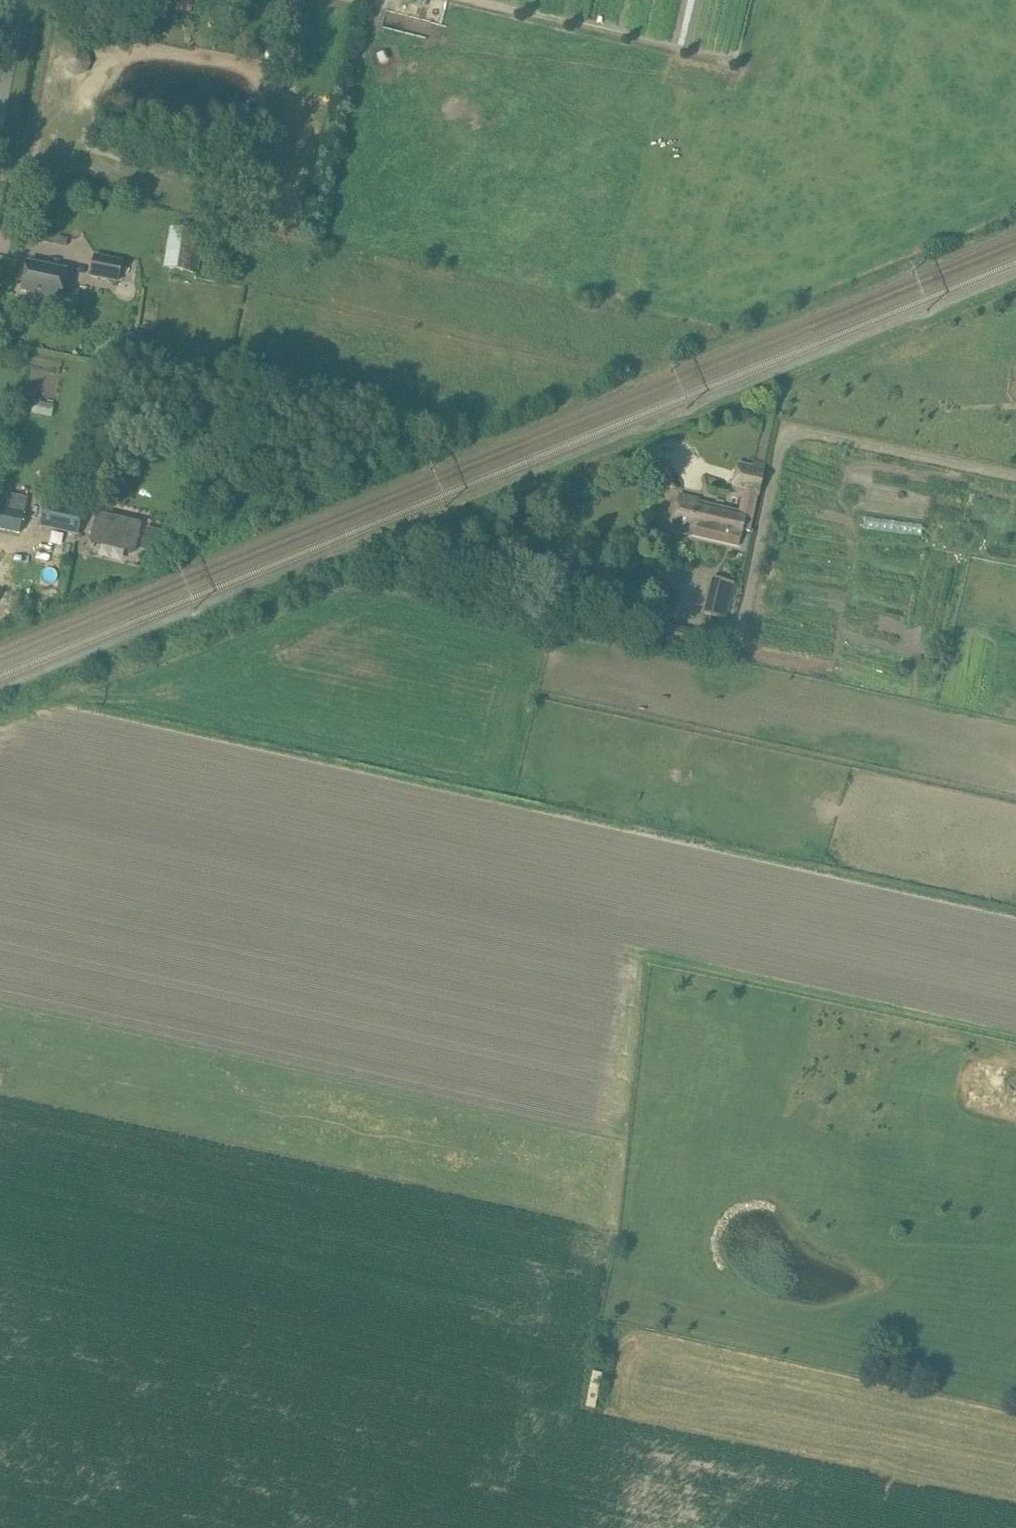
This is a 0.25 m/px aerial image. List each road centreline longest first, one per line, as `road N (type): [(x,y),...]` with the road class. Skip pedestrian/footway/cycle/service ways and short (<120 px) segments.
road 1 (residential): [(0,170),(34,0)]

